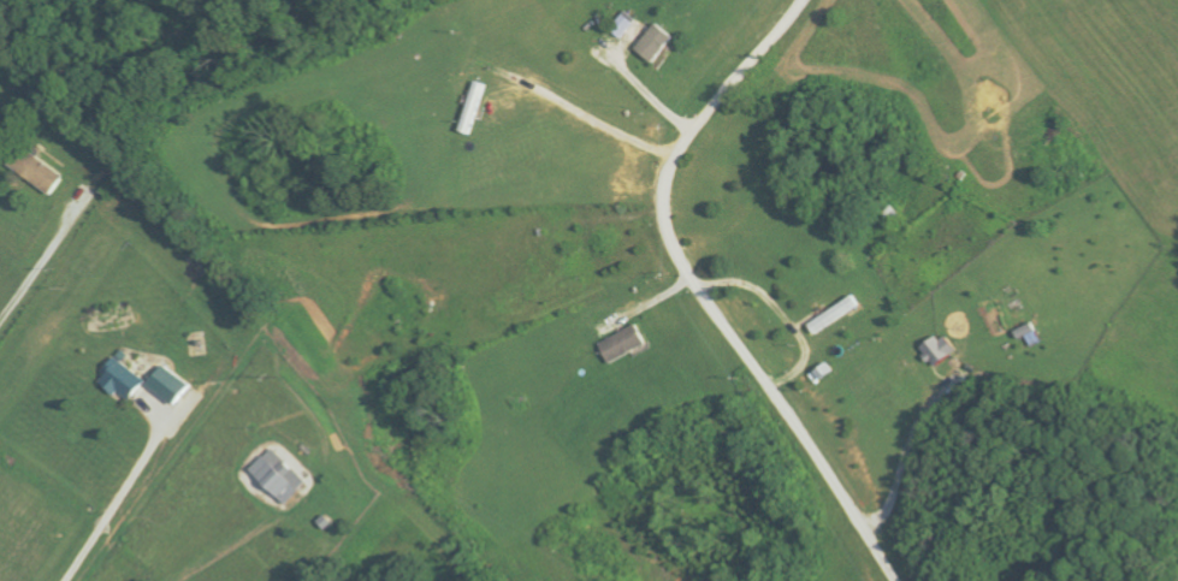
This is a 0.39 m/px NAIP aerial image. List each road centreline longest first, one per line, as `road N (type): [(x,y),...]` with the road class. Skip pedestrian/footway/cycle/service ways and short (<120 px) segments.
road 1 (residential): [(805,0),(683,153),(668,215),(687,268),(898,580)]

